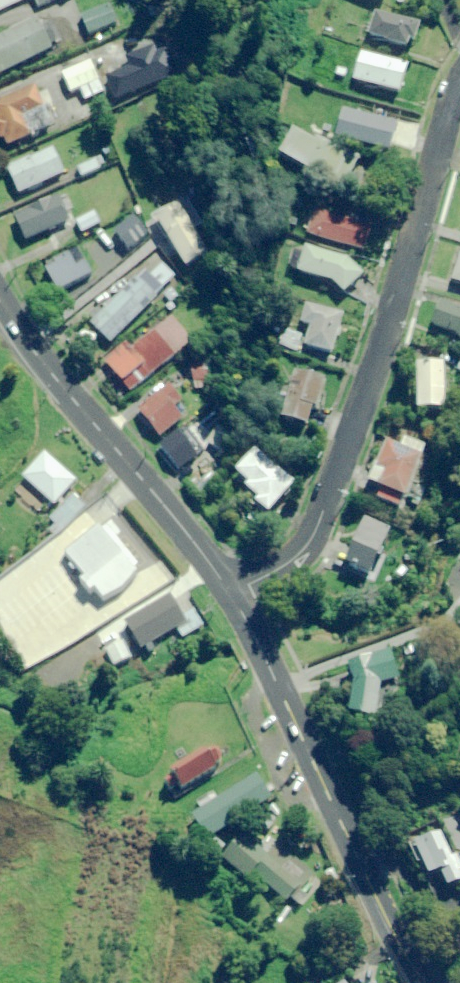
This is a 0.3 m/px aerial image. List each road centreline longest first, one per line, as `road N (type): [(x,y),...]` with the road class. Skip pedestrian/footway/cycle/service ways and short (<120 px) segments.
road 1 (residential): [(459,82),(312,532),(275,570),(228,591)]
road 2 (residential): [(228,591),(382,913),(426,982)]
road 3 (residential): [(0,302),(228,591)]

